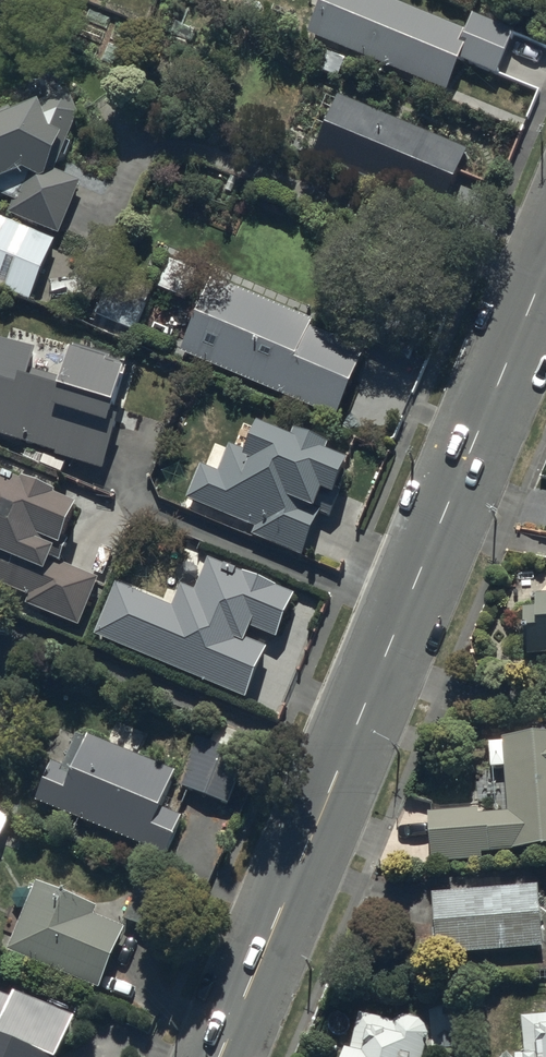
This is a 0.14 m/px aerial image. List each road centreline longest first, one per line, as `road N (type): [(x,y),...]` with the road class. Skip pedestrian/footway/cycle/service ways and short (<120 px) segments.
road 1 (tertiary): [(219,1056),(545,268)]

